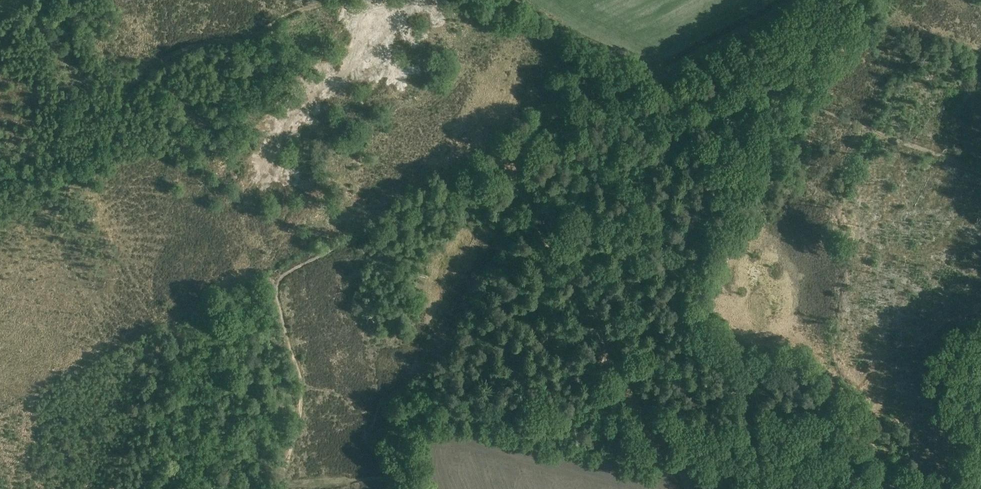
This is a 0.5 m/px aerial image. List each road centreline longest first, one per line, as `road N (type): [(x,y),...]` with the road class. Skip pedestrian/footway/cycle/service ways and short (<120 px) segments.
road 1 (track): [(274,287),(302,381),(287,484)]

